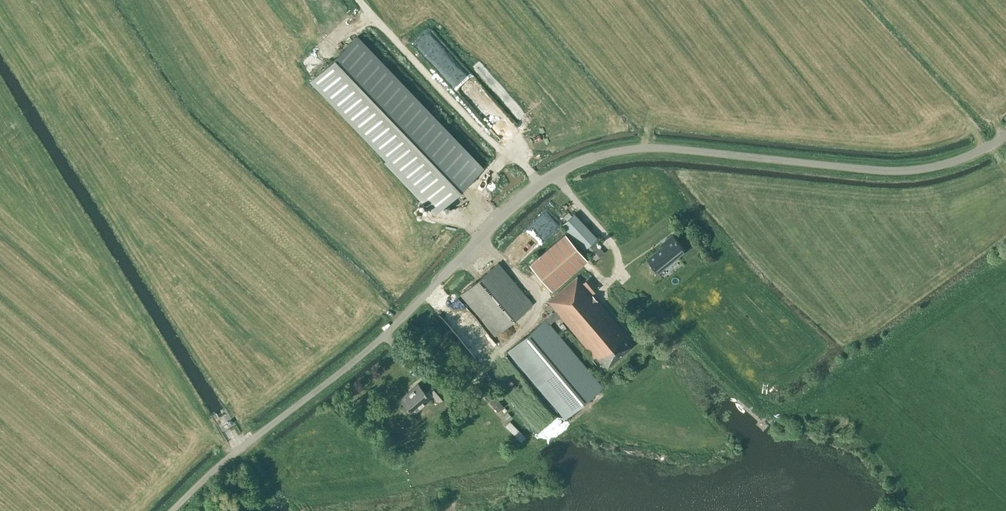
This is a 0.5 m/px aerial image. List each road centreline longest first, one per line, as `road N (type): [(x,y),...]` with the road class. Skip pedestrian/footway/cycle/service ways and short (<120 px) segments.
road 1 (unclassified): [(172,510),(379,344),(539,183)]
road 2 (unclassified): [(539,183),(596,155),(663,149),(892,173),(952,165),(1005,137)]
road 3 (unclassified): [(539,183),(356,0)]

